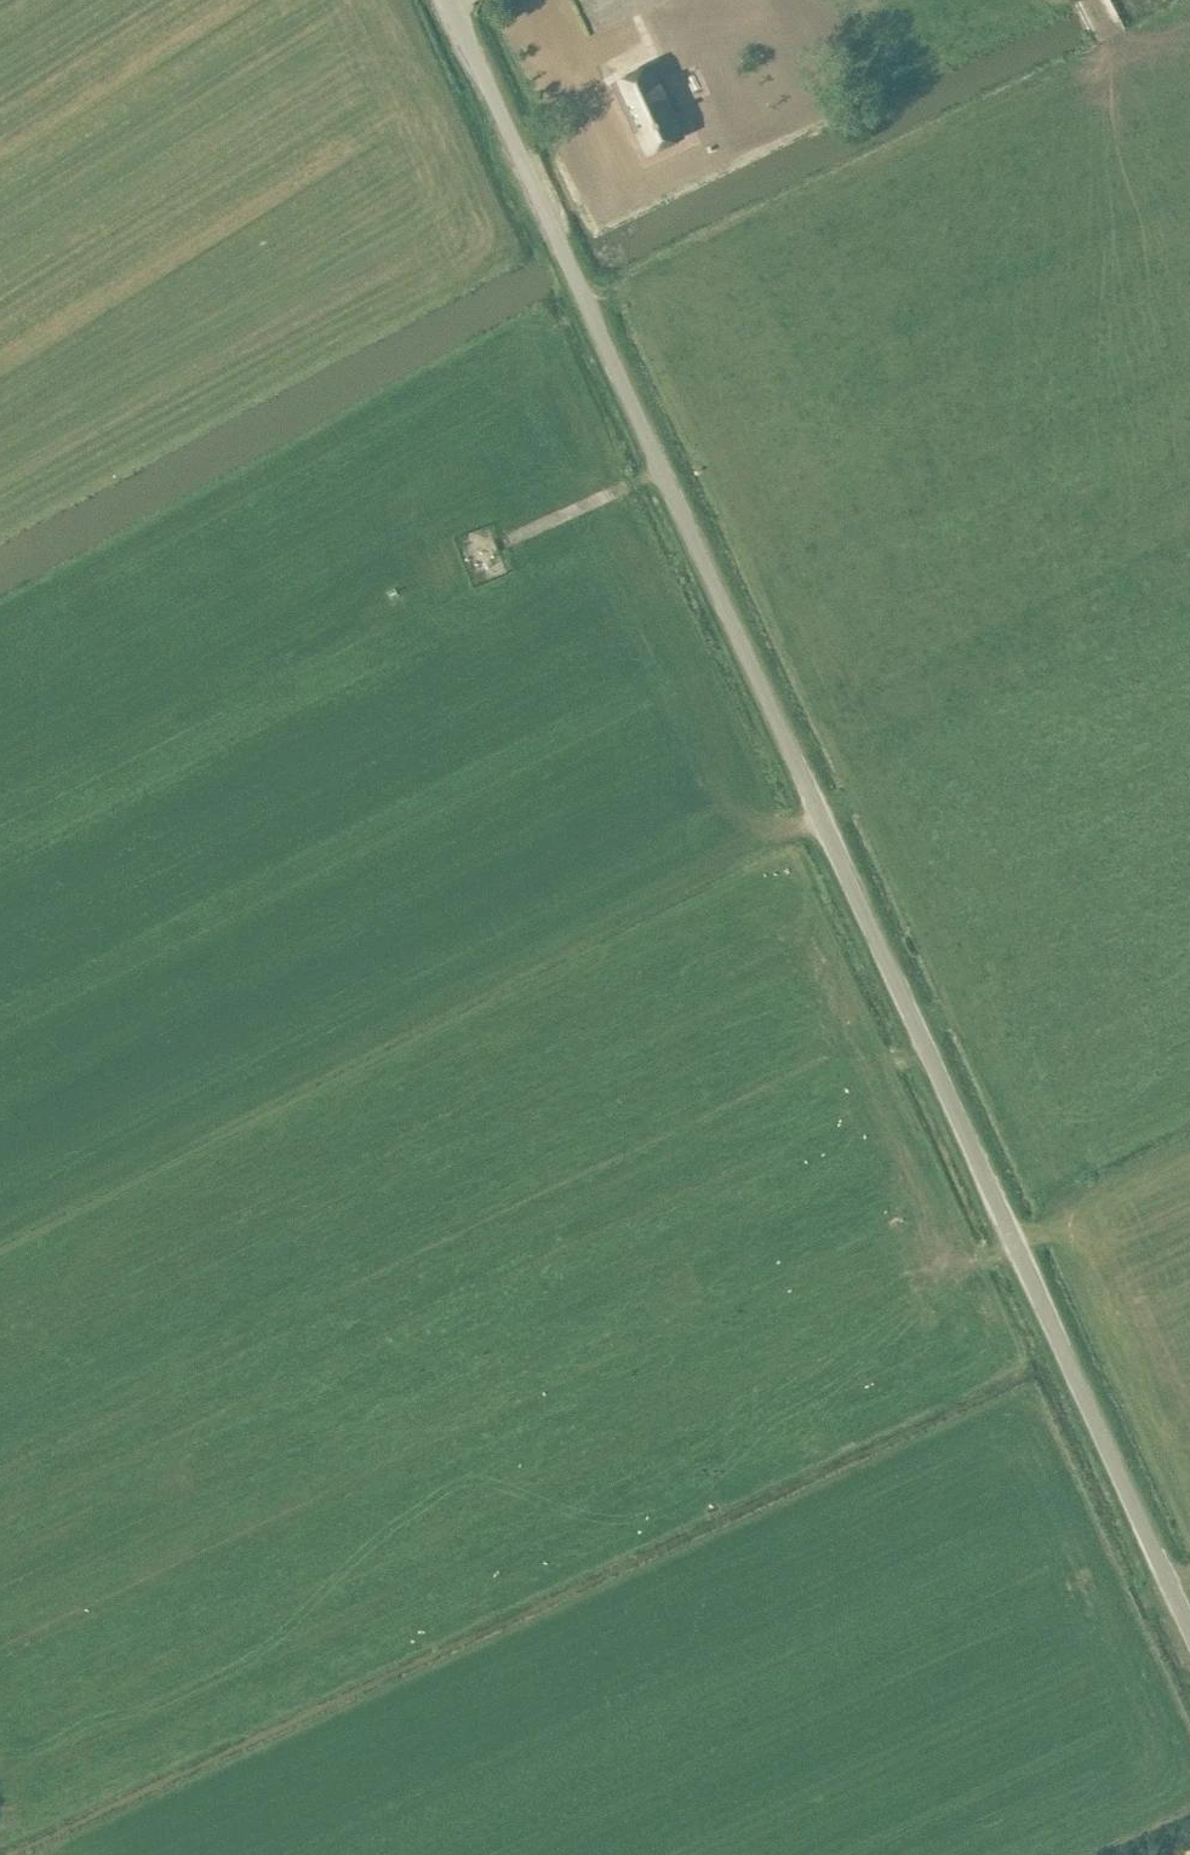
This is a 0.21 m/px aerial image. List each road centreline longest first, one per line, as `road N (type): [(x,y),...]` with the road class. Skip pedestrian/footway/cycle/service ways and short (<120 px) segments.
road 1 (unclassified): [(1189,1672),(439,0)]

